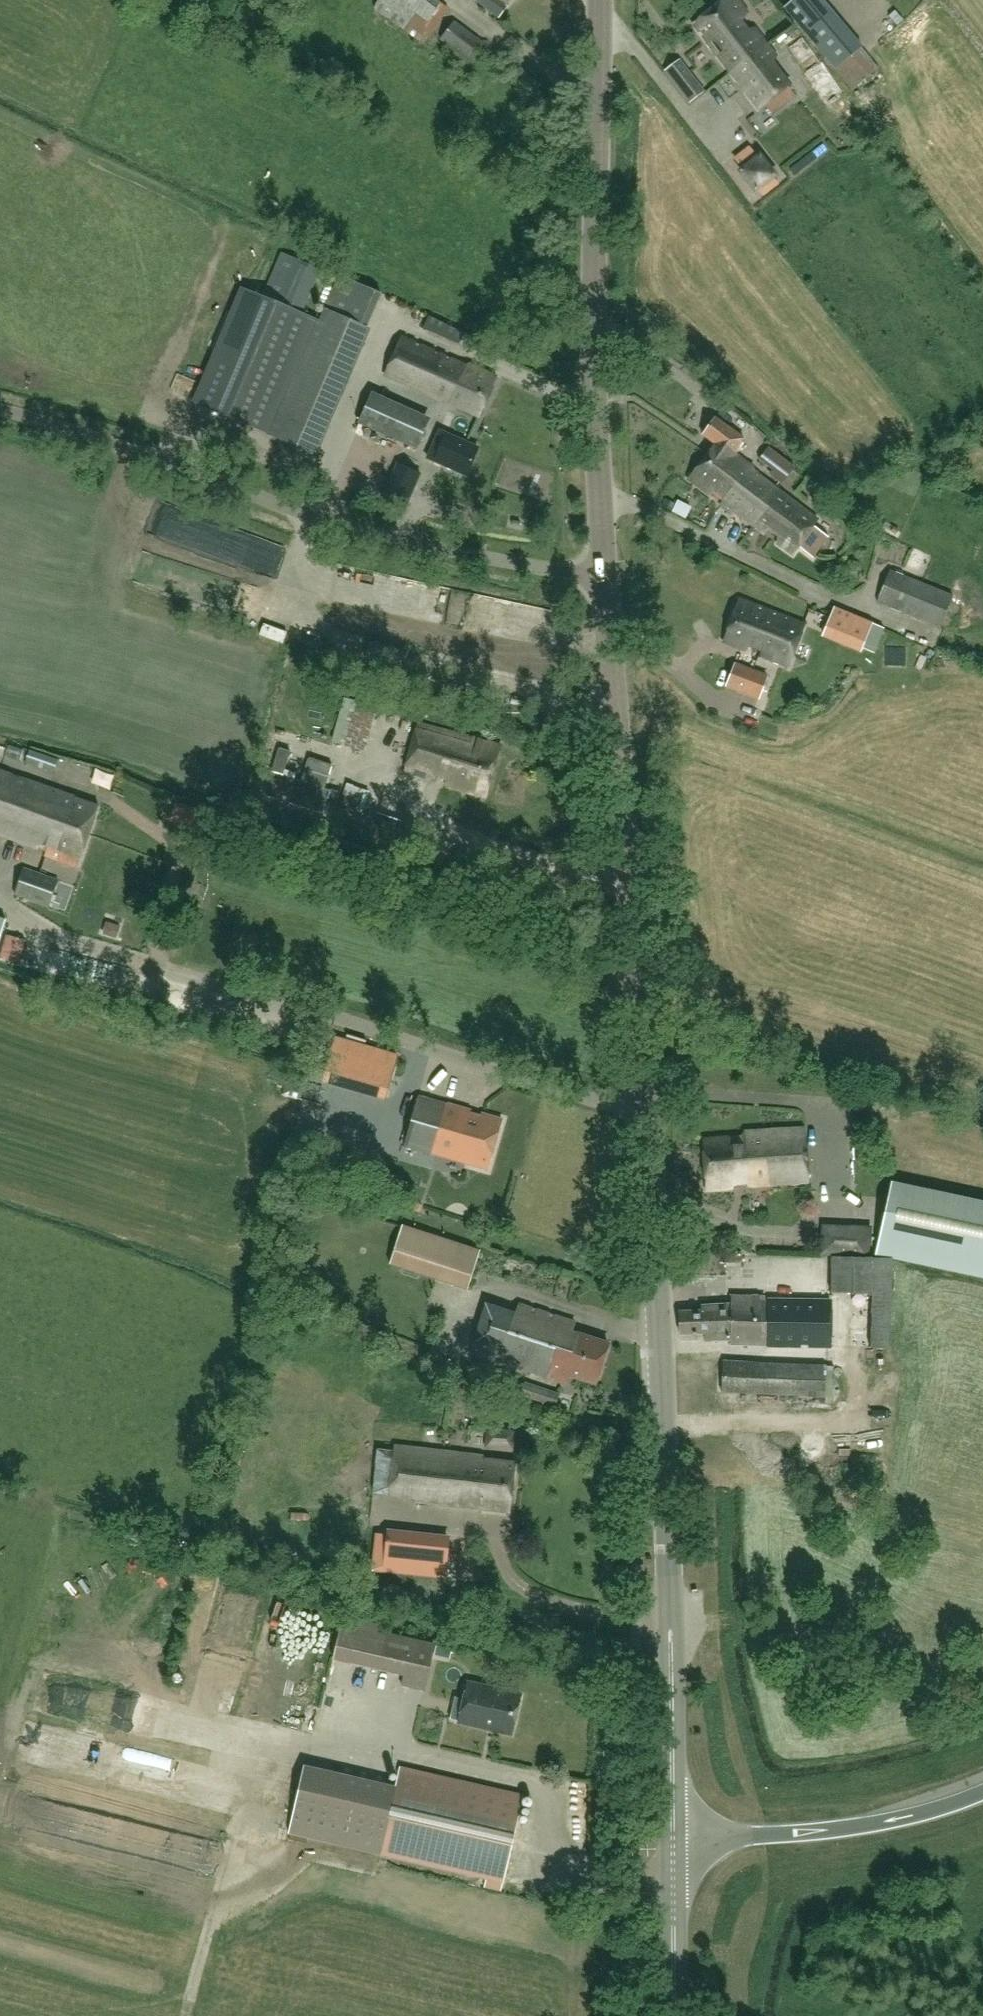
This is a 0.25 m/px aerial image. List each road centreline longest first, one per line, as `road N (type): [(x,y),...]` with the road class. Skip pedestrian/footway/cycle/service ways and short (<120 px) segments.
road 1 (tertiary): [(673,1838),(660,1280),(604,574)]
road 2 (unclassified): [(604,574),(368,533),(0,409)]
road 3 (tertiary): [(604,574),(595,252),(602,0)]
road 4 (motorway): [(982,1792),(902,1817),(813,1832),(673,1838)]
road 5 (primary): [(675,2015),(673,1838)]

